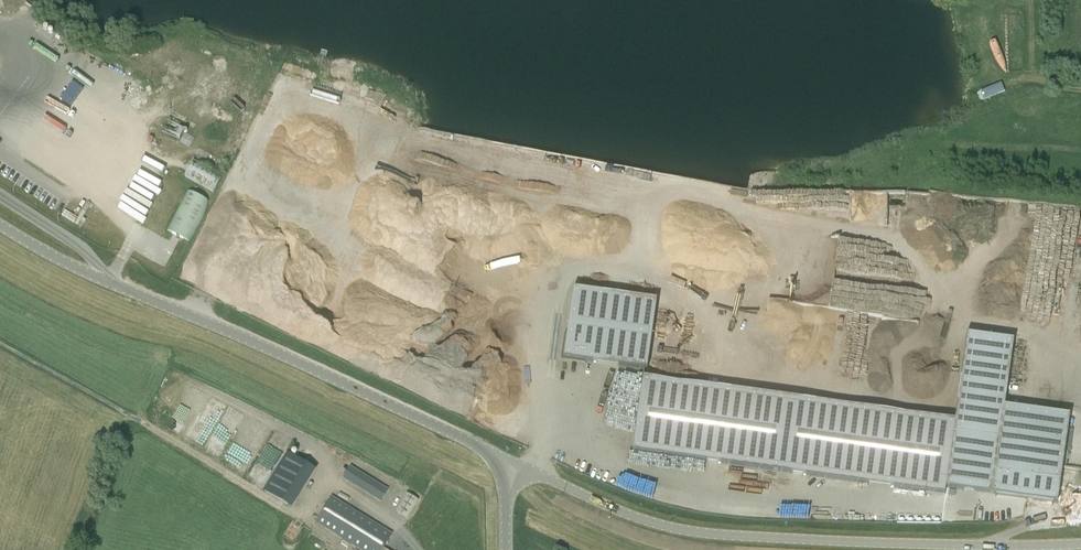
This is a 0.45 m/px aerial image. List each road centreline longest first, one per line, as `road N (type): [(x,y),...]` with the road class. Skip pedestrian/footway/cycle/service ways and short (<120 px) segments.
road 1 (unclassified): [(1080,542),(686,530),(508,464)]
road 2 (unclassified): [(508,464),(239,334),(80,268),(0,221)]

